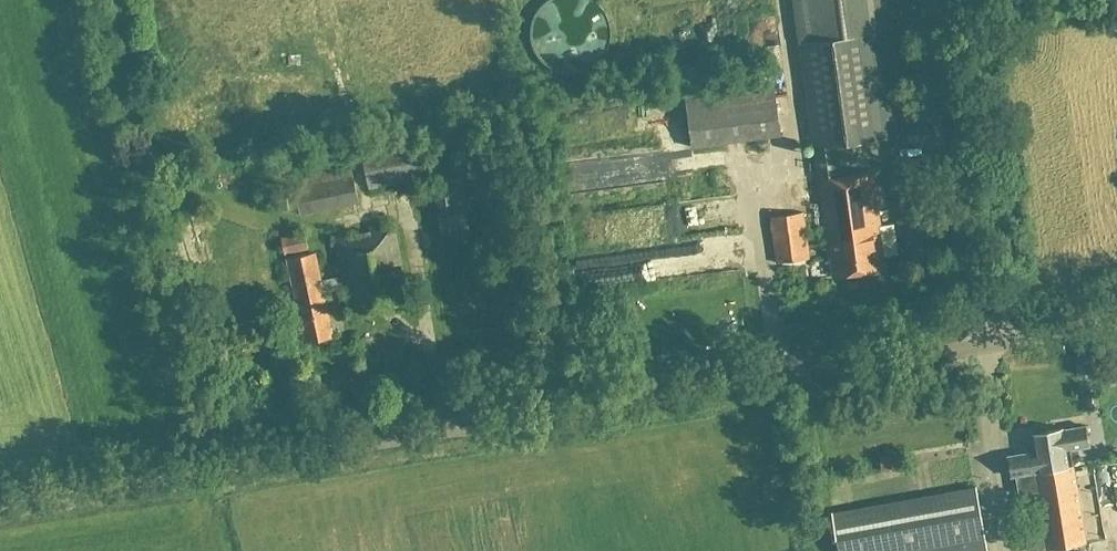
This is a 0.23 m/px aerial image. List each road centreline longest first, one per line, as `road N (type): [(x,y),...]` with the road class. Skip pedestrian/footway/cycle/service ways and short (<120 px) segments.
road 1 (unclassified): [(0,509),(1116,330)]

